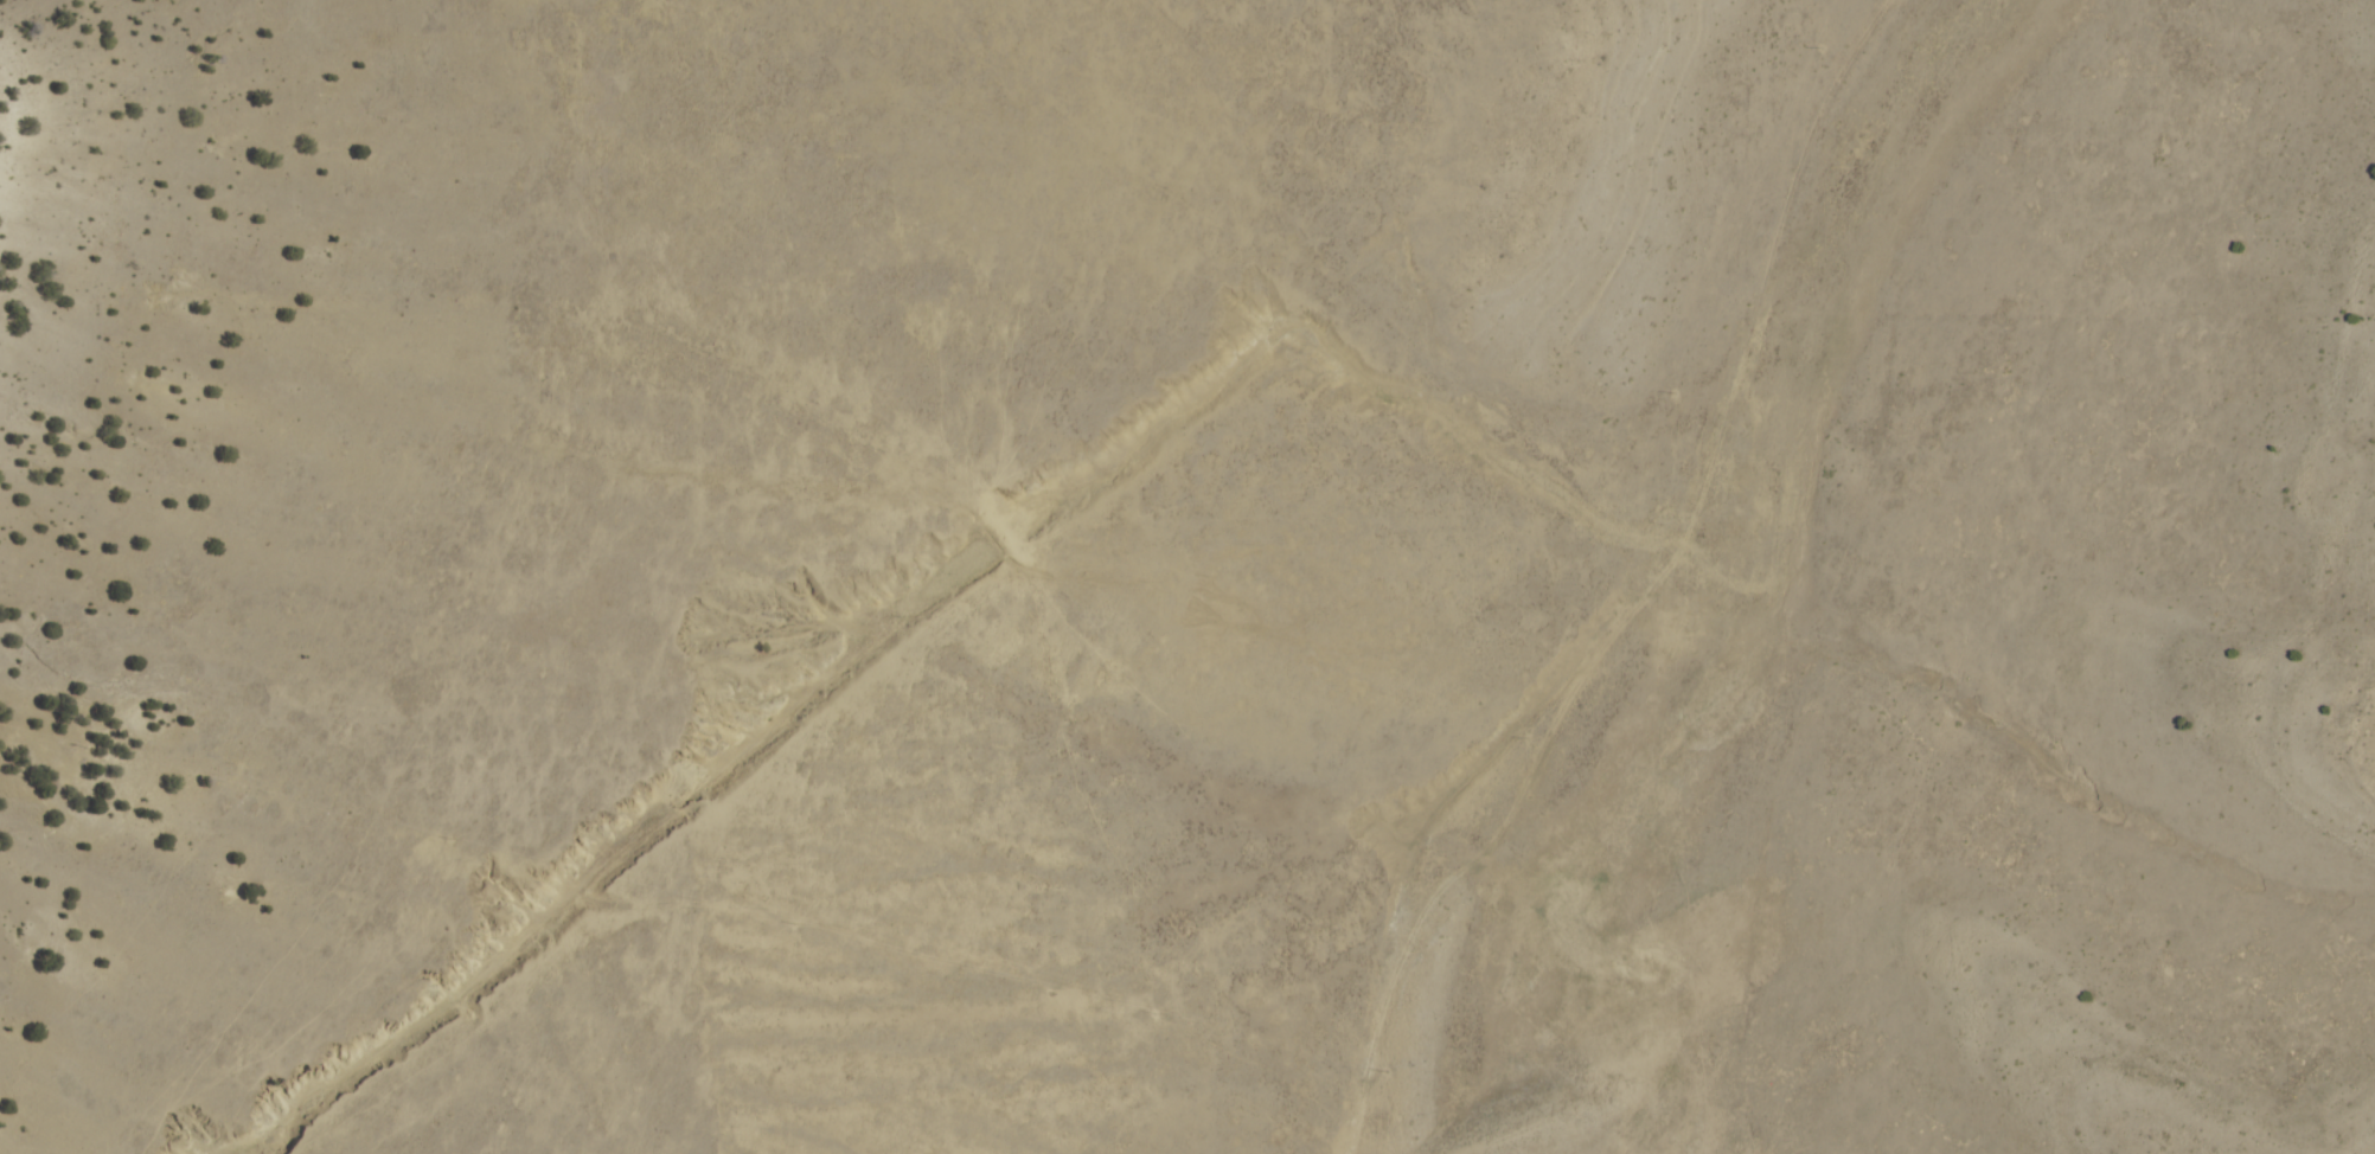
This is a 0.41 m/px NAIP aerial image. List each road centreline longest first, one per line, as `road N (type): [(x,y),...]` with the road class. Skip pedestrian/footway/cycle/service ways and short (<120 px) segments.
road 1 (residential): [(1914,0),(1773,493),(1716,600),(1511,794),(1455,874),(1342,1153)]

